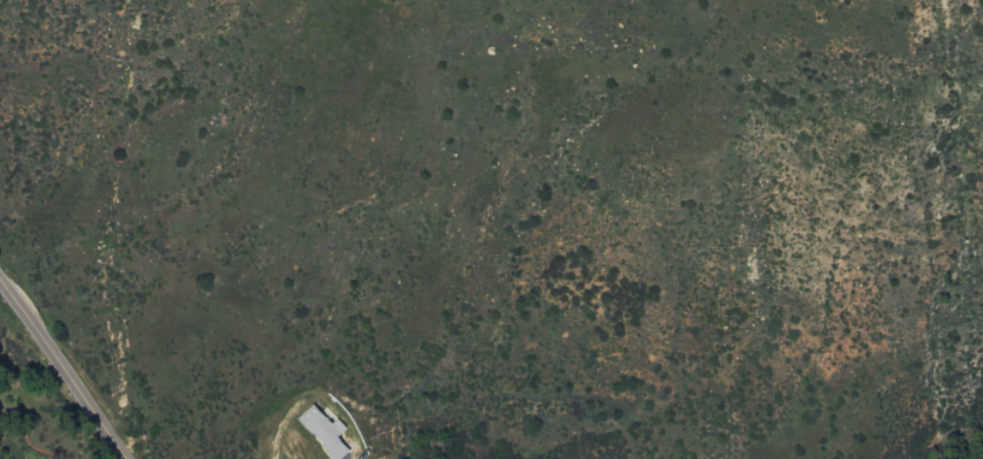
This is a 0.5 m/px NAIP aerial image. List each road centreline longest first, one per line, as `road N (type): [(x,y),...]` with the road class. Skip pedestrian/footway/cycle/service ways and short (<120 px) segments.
road 1 (secondary): [(0,285),(120,458)]

